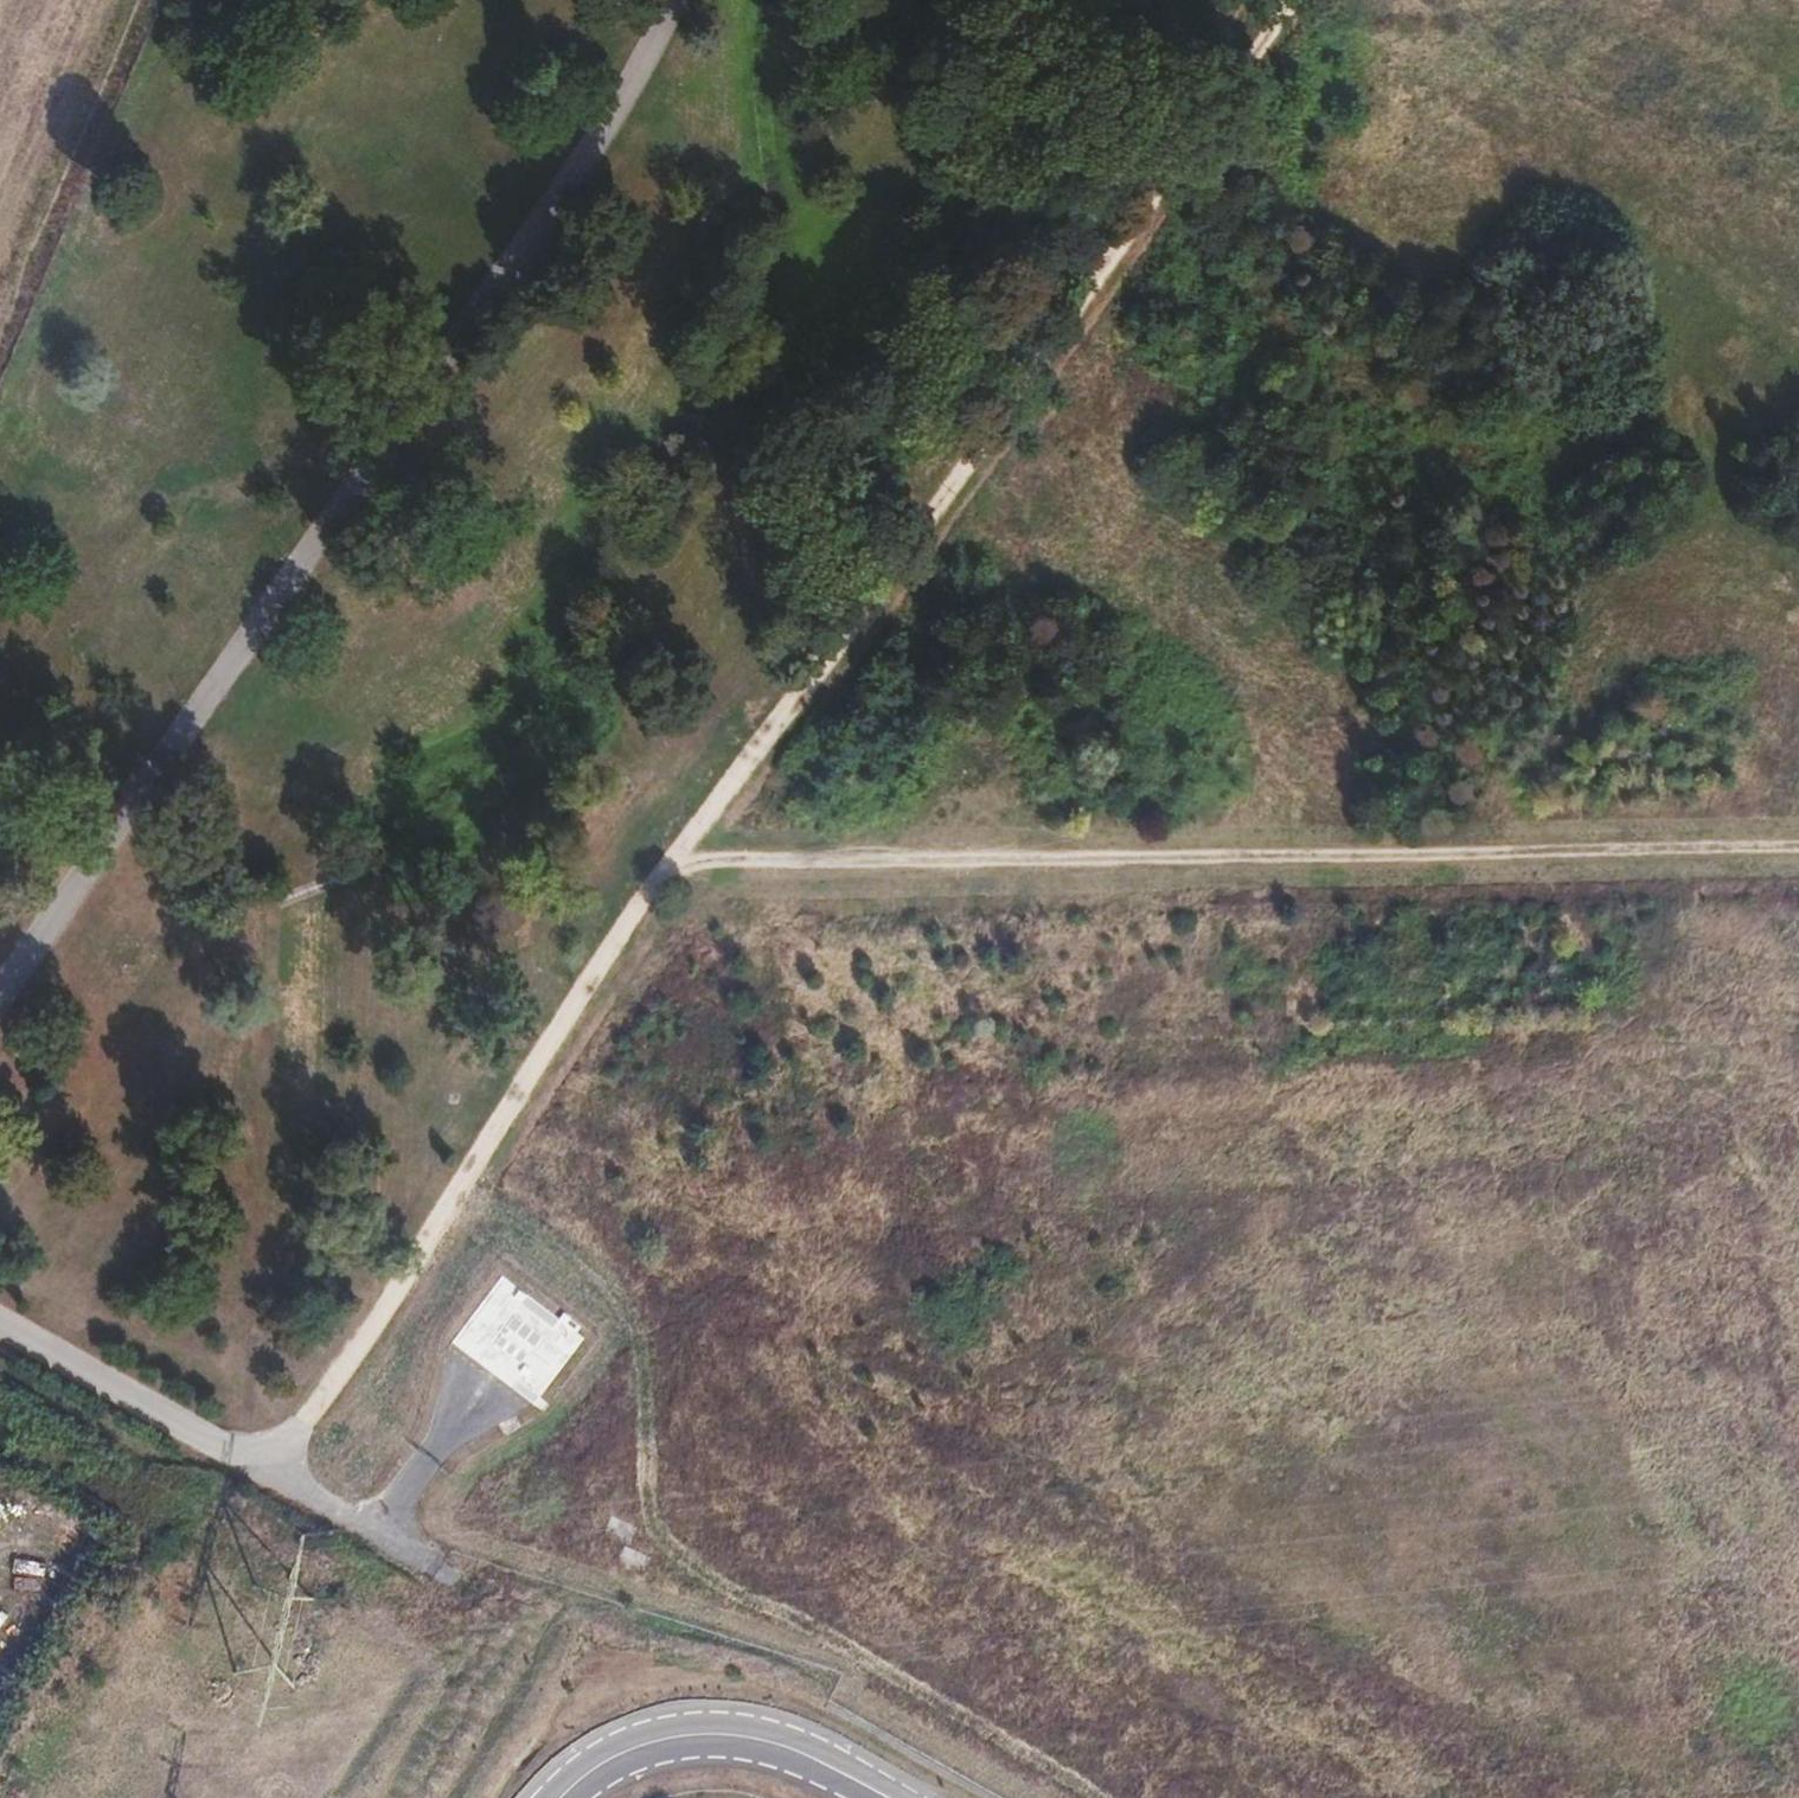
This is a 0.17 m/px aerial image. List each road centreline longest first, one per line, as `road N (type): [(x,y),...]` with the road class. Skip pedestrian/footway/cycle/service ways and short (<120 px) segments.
road 1 (track): [(1276,0),(1063,331),(670,864),(268,1471)]
road 2 (track): [(1798,843),(754,852),(670,864)]
road 3 (unclassified): [(877,1797),(816,1765),(739,1740),(654,1745),(577,1780),(562,1797)]

